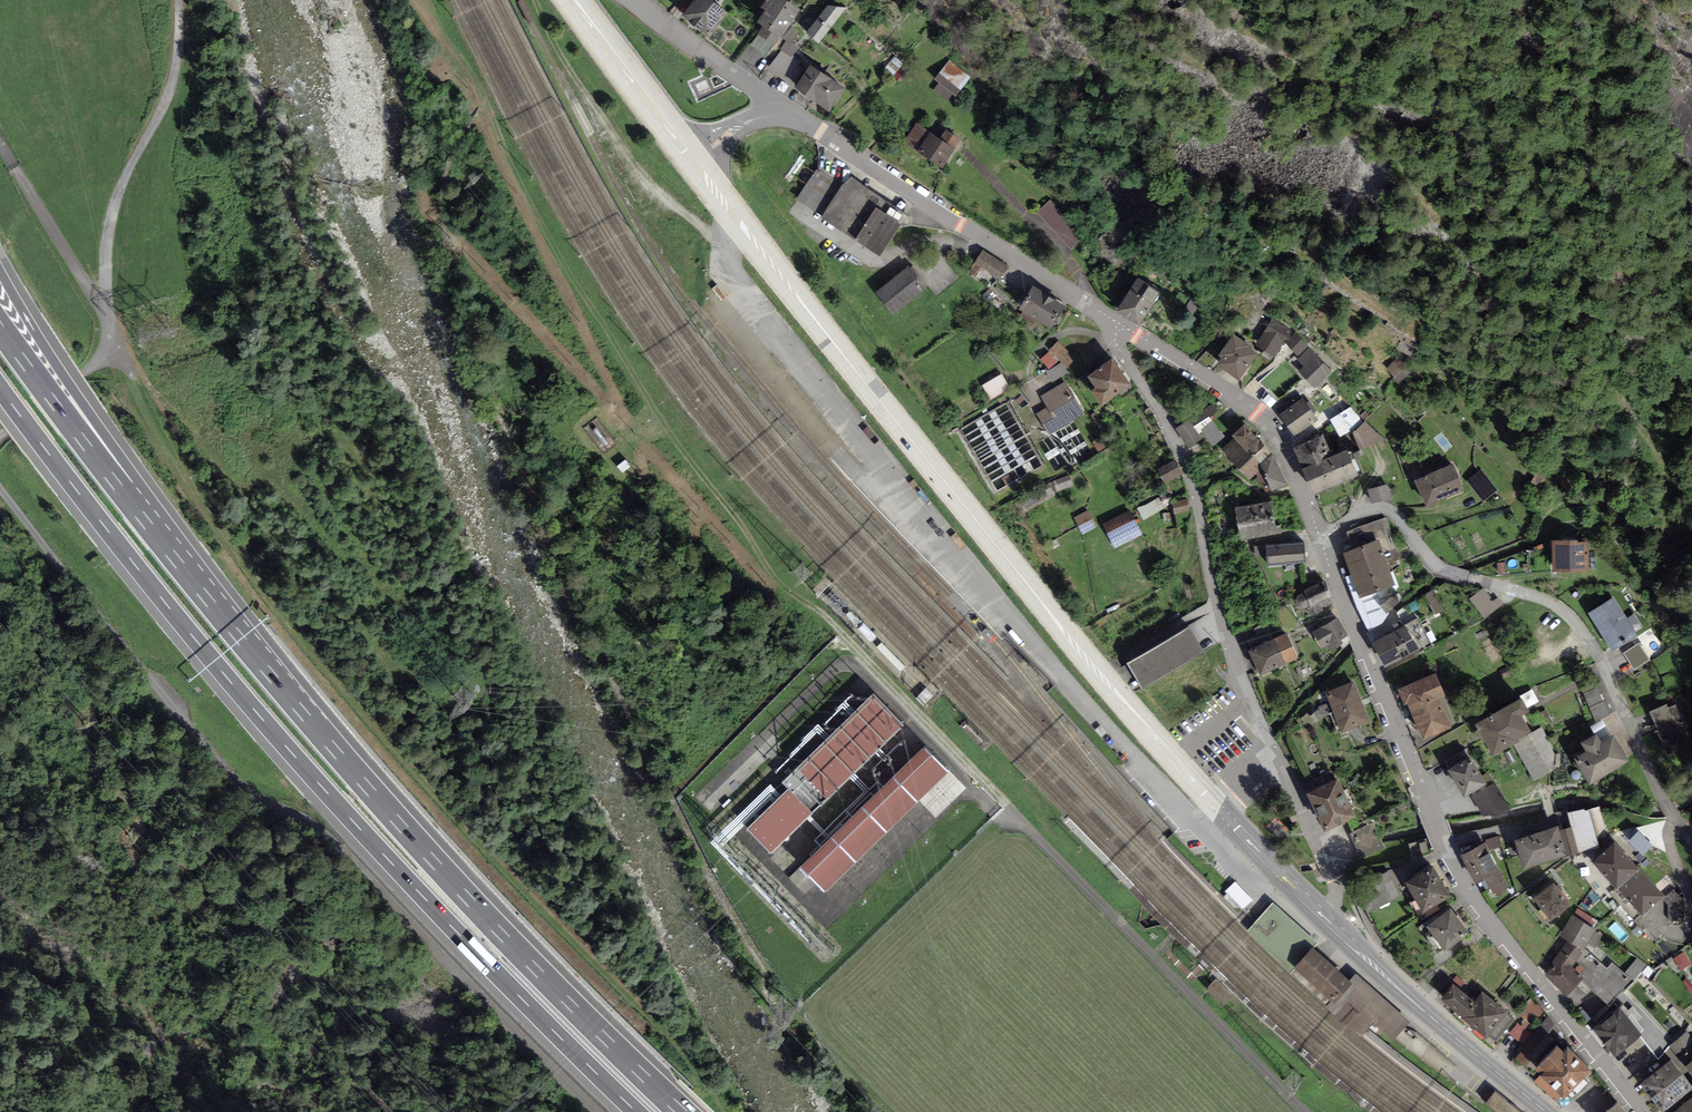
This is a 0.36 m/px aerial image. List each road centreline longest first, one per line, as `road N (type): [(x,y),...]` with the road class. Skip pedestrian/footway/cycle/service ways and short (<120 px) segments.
road 1 (motorway): [(0,390),(249,710),(637,1111)]
road 2 (unclassified): [(0,488),(234,778),(330,839),(596,1111)]
road 3 (primary): [(1220,810),(1058,623),(692,160)]
road 4 (motorway): [(672,1111),(416,843),(165,548)]
road 5 (residential): [(1643,1111),(1457,869),(1320,539)]
road 6 (track): [(177,0),(174,76),(110,220),(104,352),(0,436)]
road 7 (residential): [(1116,324),(792,118),(750,122),(692,160)]
road 8 (residential): [(1277,757),(1221,616),(1196,492),(1175,436),(1114,338),(1116,324)]
road 9 (track): [(1528,313),(1581,367),(1603,376),(1663,461),(1663,511),(1637,562),(1610,573),(1496,586)]
road 10 (track): [(764,563),(832,621),(1024,824)]
road 11 (residential): [(1496,586),(1560,608),(1589,640),(1691,852)]
road 12 (motorway): [(165,548),(0,272)]
road 13 (residential): [(1320,539),(1265,418),(1116,324)]
road 14 (primary): [(1546,1111),(1330,924)]
road 15 (motorway): [(165,548),(0,327)]
road 16 (residential): [(1496,586),(1435,565),(1387,511),(1320,539)]
road 17 (primary): [(692,160),(571,0)]
road 18 (track): [(107,307),(0,141)]
road 19 (residential): [(1330,924),(1335,886),(1277,757)]
road 20 (primary): [(1330,924),(1220,810)]

